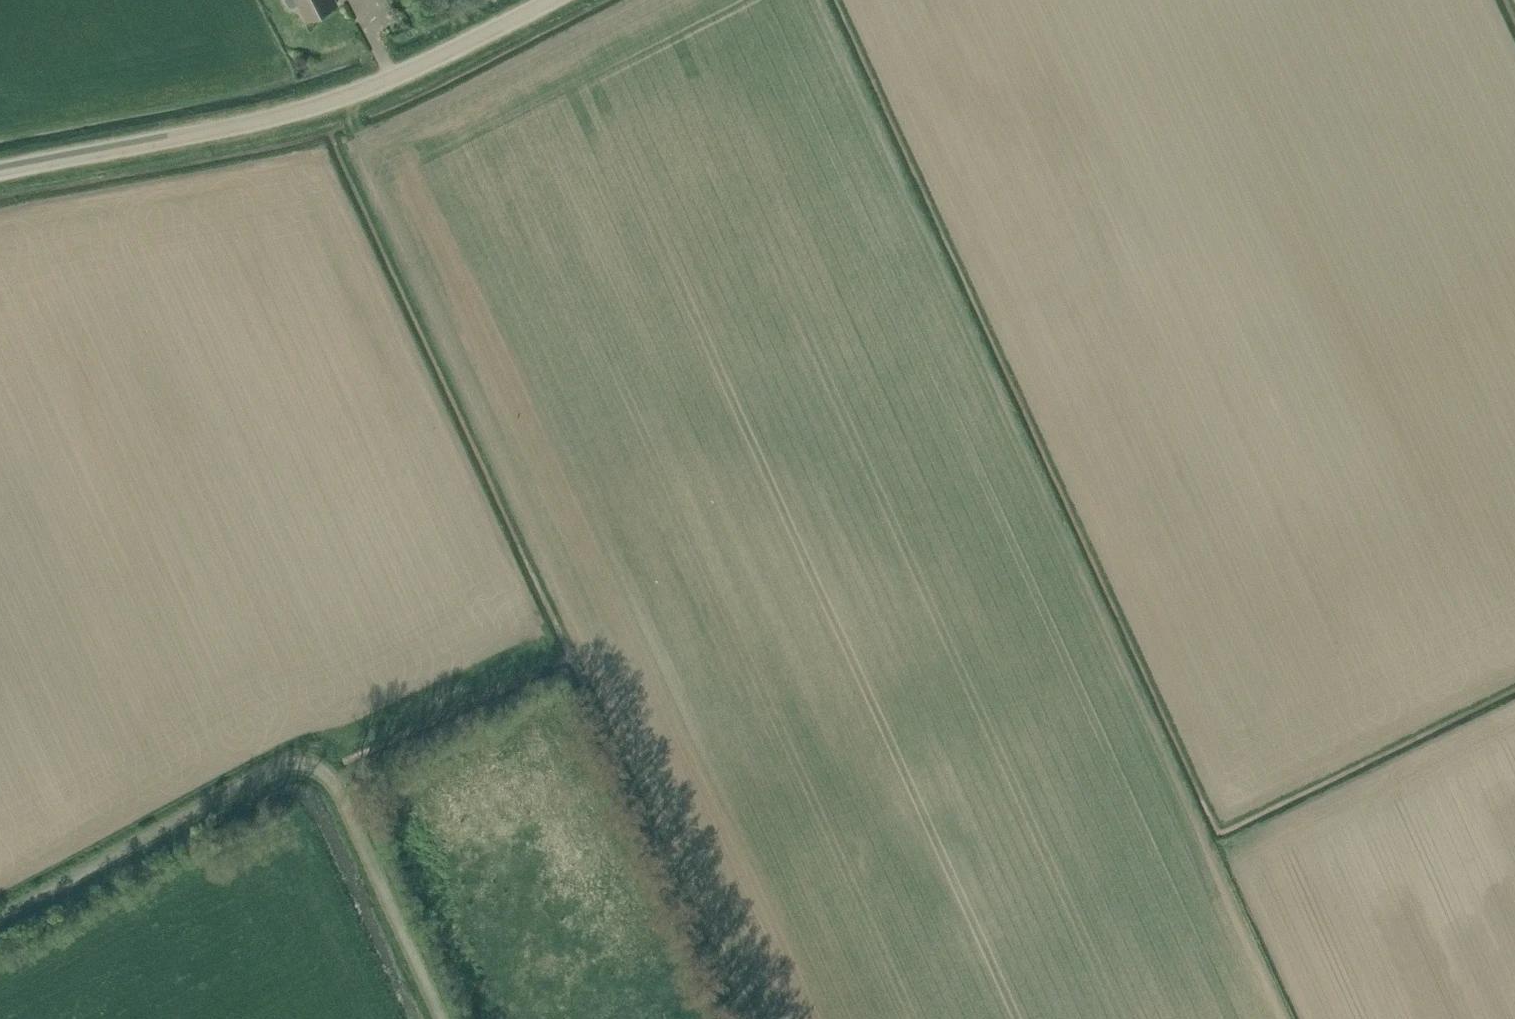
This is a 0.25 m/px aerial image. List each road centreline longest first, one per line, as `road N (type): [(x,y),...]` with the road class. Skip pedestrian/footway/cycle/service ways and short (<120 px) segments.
road 1 (unclassified): [(0,169),(295,110),(428,60),(549,0)]

